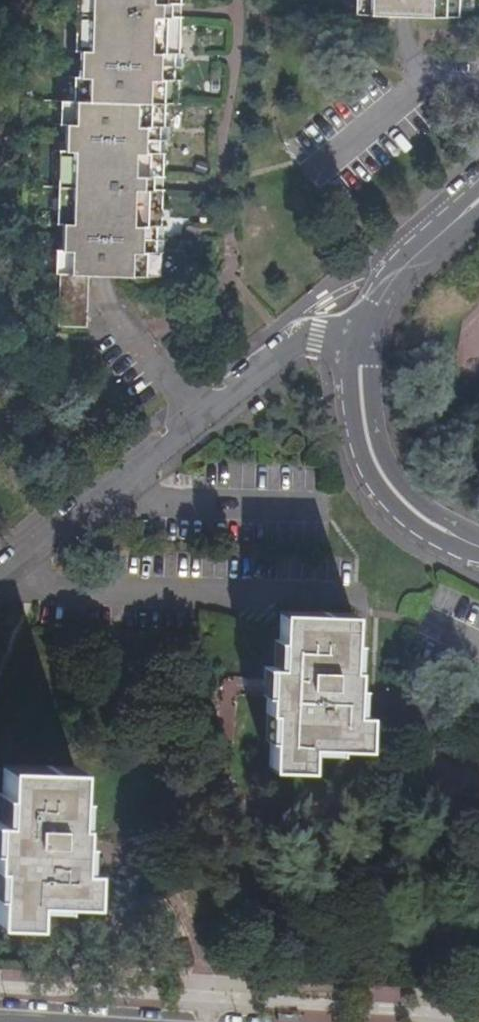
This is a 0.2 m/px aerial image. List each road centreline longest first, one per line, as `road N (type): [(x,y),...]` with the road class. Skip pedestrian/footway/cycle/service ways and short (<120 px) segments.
road 1 (residential): [(365,318),(325,322),(0,567)]
road 2 (residential): [(478,553),(398,508),(370,469),(356,412),(365,318)]
road 3 (residential): [(365,318),(398,261),(478,193)]

